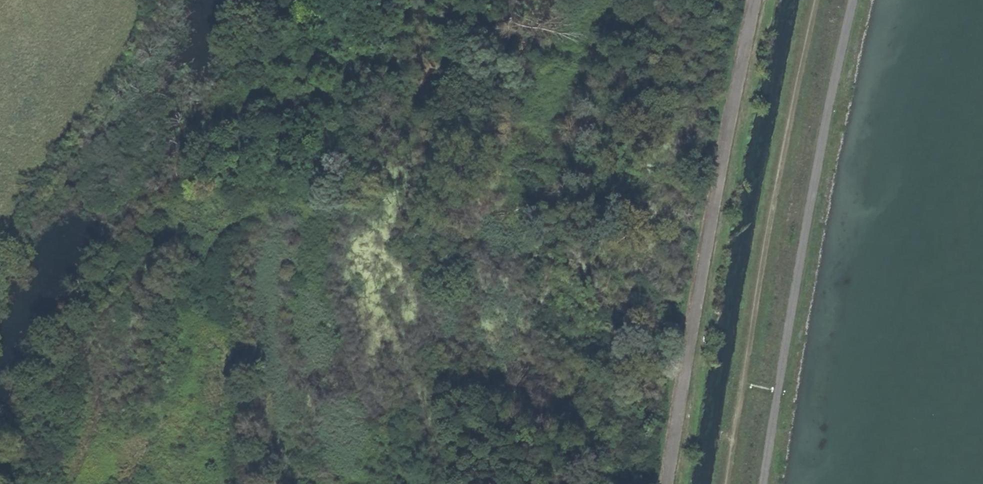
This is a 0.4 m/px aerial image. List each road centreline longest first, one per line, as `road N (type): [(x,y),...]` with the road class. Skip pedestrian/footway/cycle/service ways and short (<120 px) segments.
road 1 (track): [(820,0),(772,215),(730,483)]
road 2 (track): [(853,0),(763,483)]

